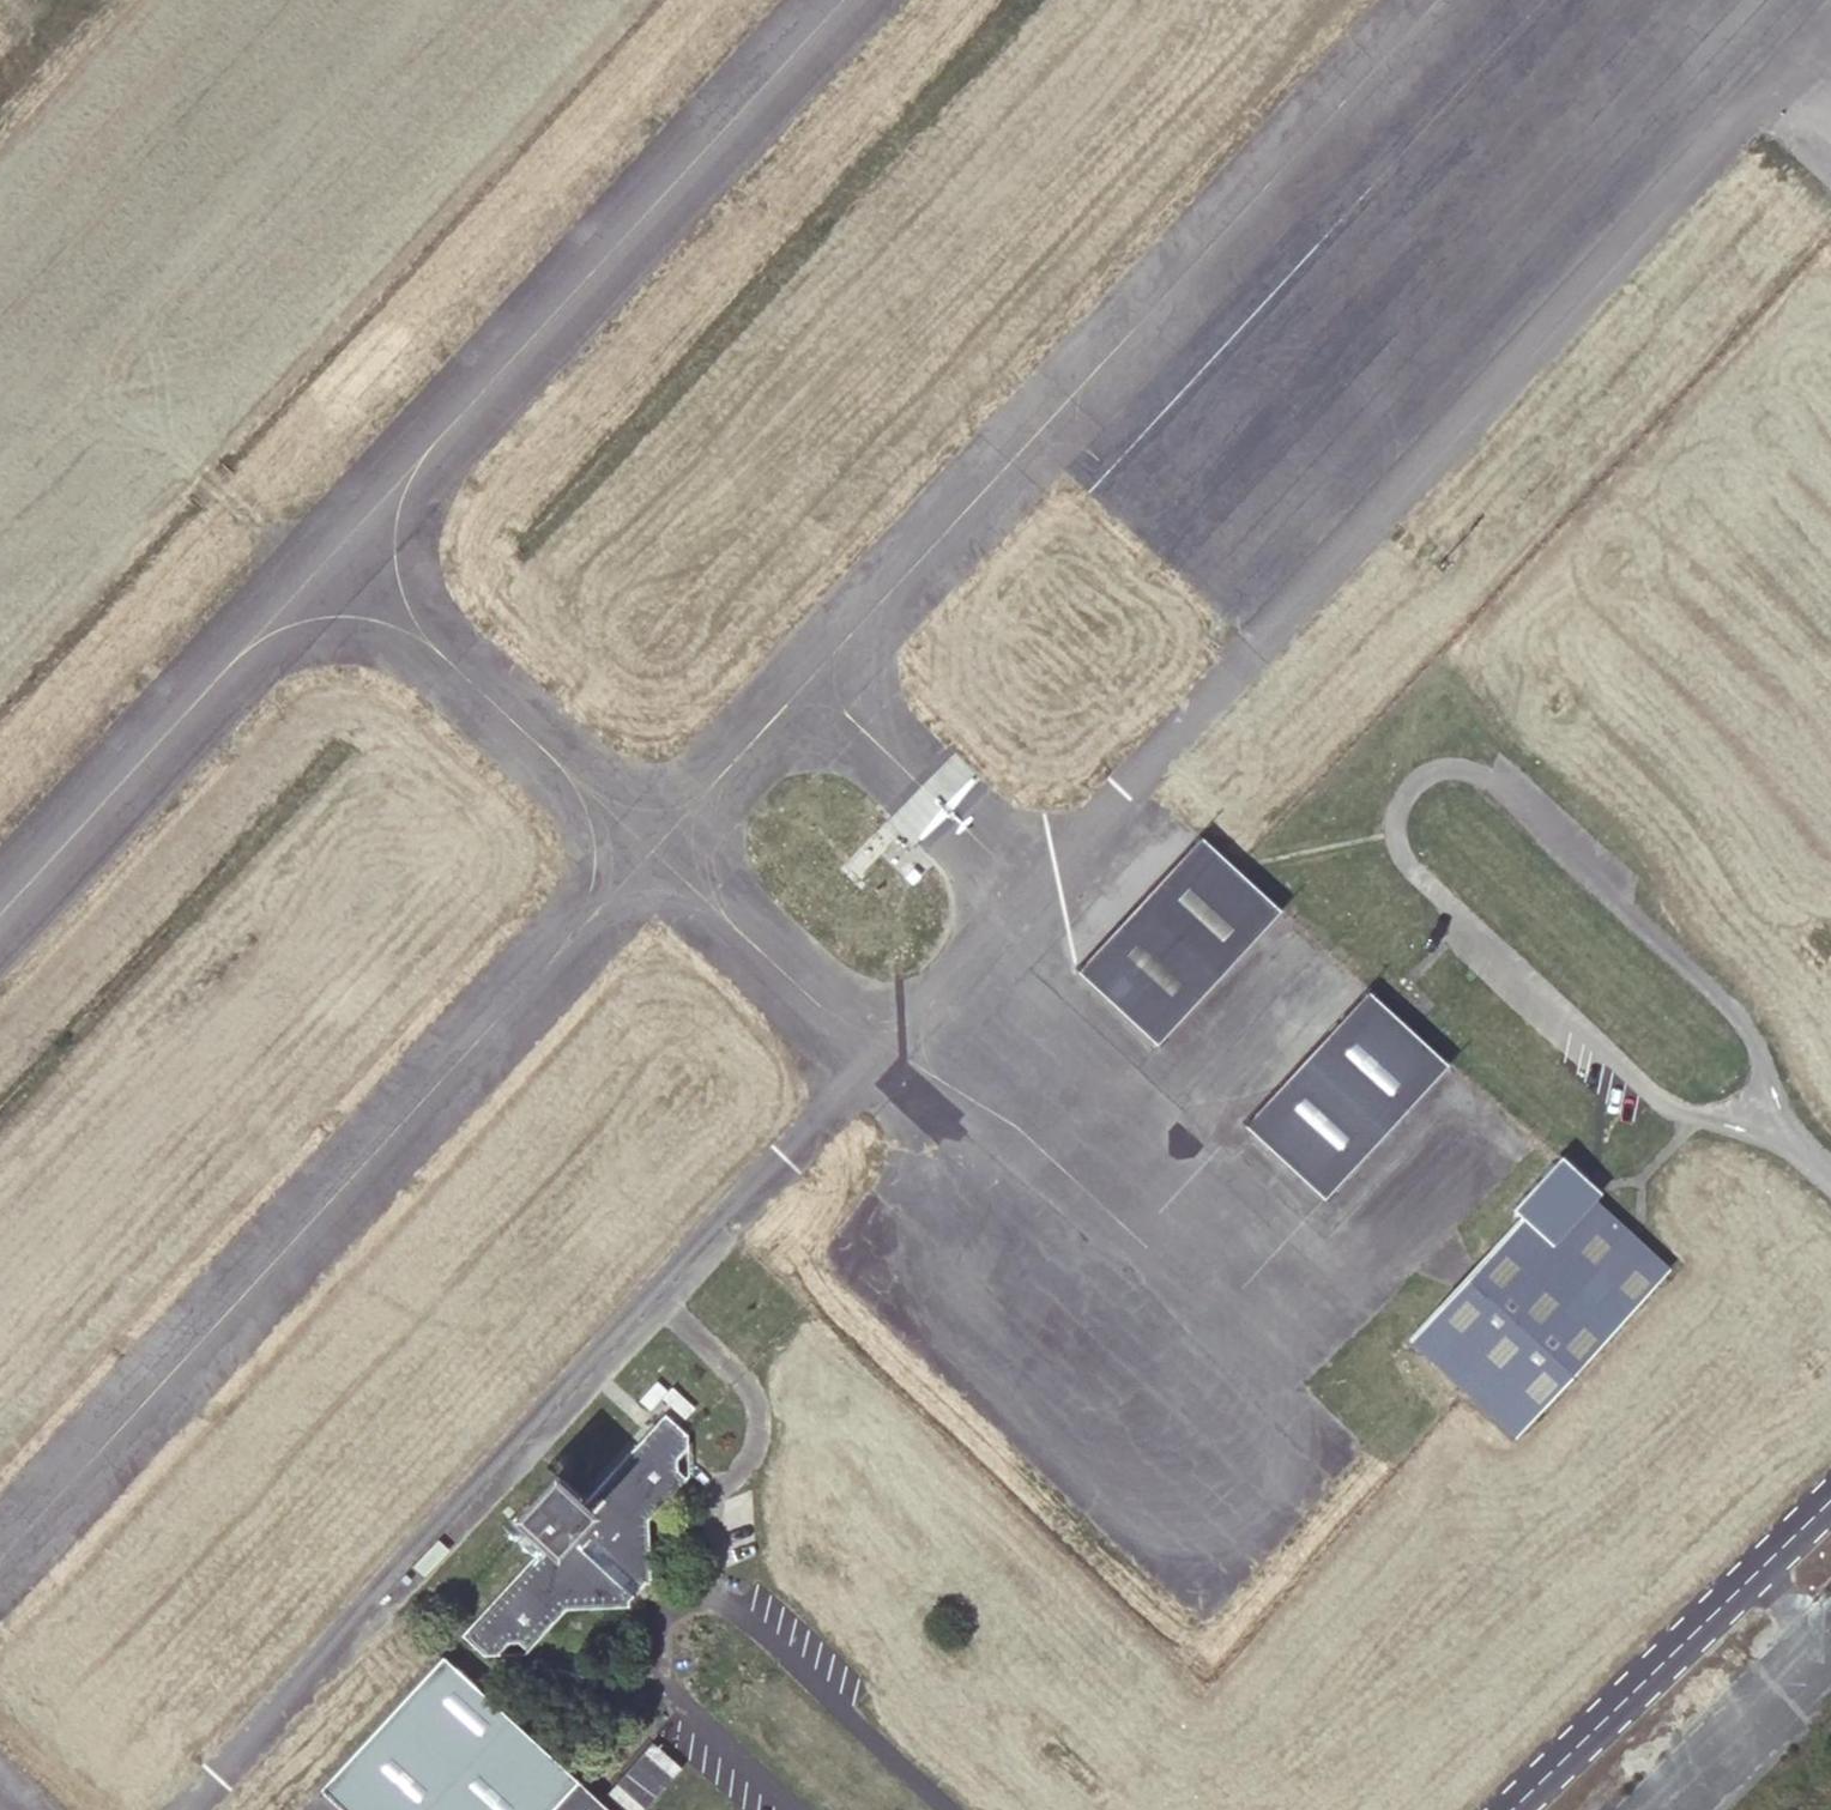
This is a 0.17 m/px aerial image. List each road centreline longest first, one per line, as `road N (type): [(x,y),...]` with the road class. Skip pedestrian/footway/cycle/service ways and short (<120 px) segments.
road 1 (unclassified): [(1744,1099),(1755,1075),(1754,1048),(1738,1018),(1484,776),(1453,765),(1423,771),(1400,789),(1390,812),(1401,860),(1661,1103),(1686,1114),(1728,1112)]
road 2 (unclassified): [(943,1809),(726,1609),(700,1600),(671,1608),(650,1643),(660,1692),(794,1809)]
road 3 (unclassified): [(1830,1501),(1513,1809)]
road 4 (unclassified): [(1728,1112),(1830,1187)]

